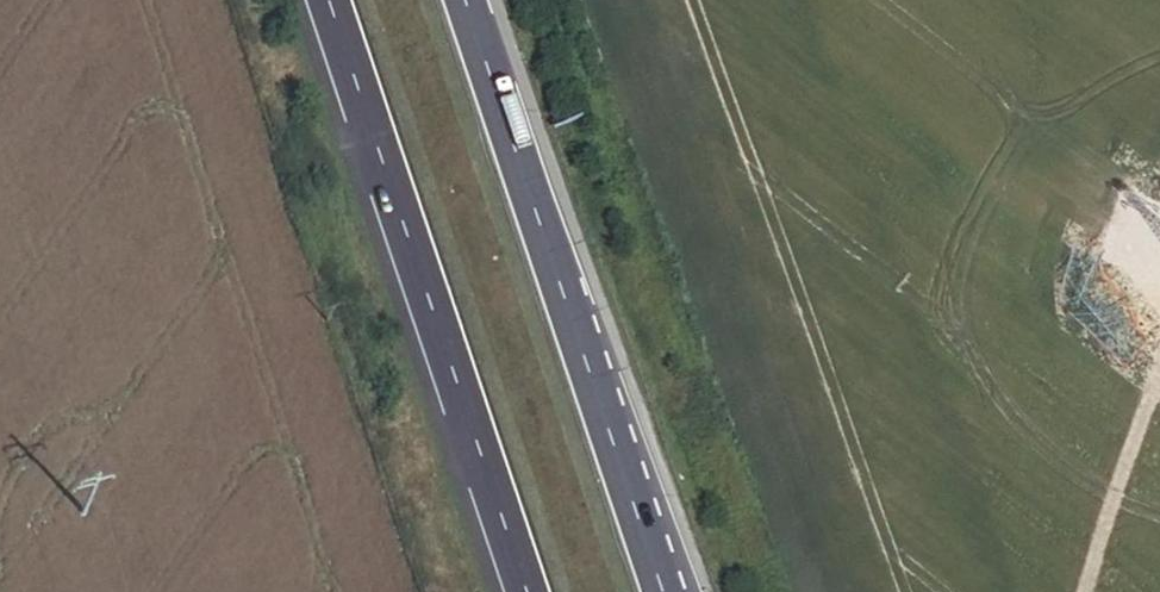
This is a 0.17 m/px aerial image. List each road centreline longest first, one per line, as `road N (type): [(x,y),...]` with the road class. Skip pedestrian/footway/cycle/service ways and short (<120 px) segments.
road 1 (motorway): [(662,591),(463,0)]
road 2 (motorway): [(327,0),(526,591)]
road 3 (track): [(1159,348),(1084,591)]

